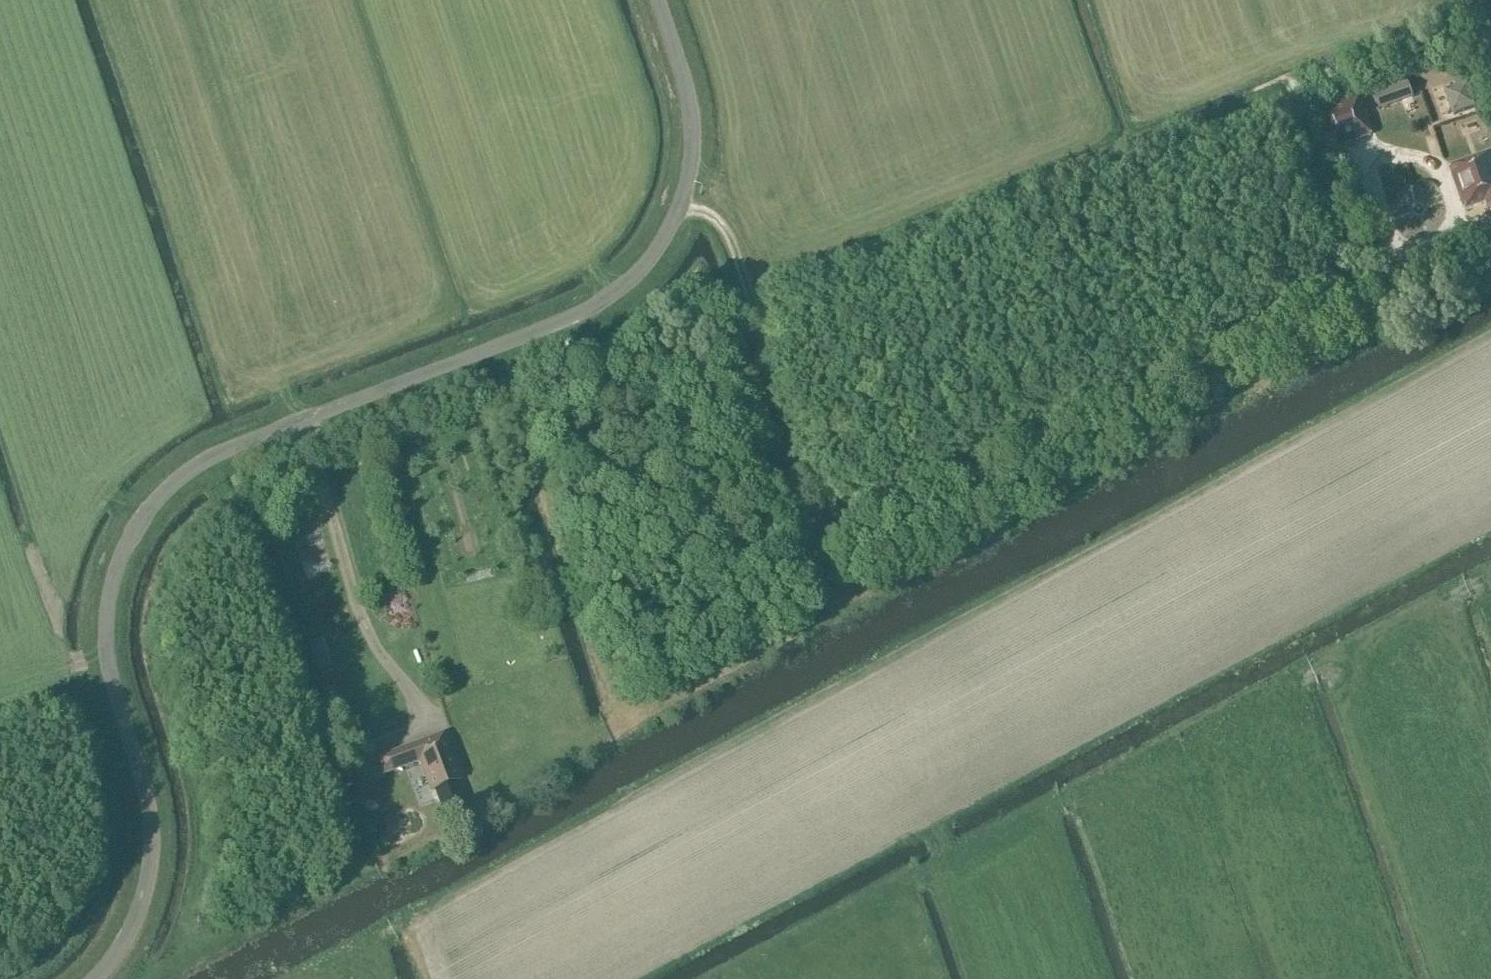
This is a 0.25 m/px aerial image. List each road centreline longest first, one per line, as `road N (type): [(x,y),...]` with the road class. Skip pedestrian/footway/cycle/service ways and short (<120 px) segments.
road 1 (unclassified): [(93,978),(125,943),(154,852),(107,630),(111,585),(133,531),(203,459),(554,325),(637,274),(680,203),(692,155),(684,81),(656,0)]

